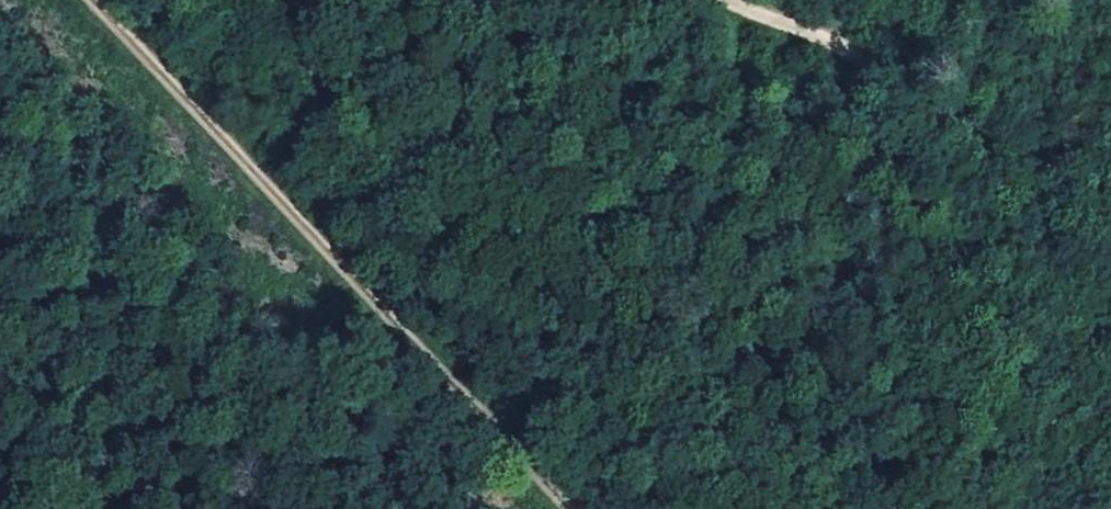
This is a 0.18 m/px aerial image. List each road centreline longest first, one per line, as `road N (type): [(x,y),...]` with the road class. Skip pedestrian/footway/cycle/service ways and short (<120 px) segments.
road 1 (track): [(577,508),(103,0)]
road 2 (track): [(774,0),(802,33),(920,94),(1073,157),(1110,157)]

